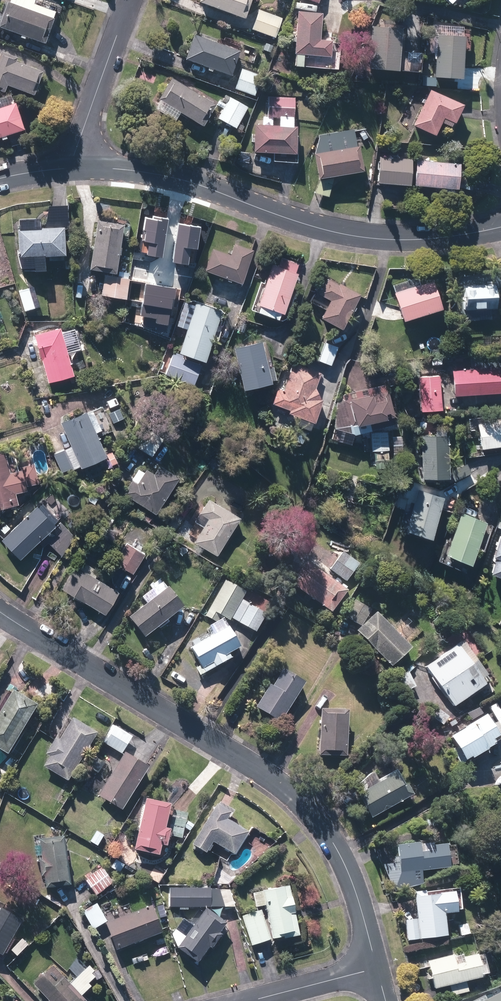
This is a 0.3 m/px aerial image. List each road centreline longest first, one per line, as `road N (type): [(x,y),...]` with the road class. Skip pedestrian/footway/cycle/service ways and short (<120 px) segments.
road 1 (residential): [(377,968),(350,874),(321,821),(298,796),(0,611)]
road 2 (residential): [(500,226),(420,240),(360,238),(147,172),(74,168)]
road 3 (residential): [(131,0),(74,168)]
road 4 (residential): [(251,1000),(377,968)]

